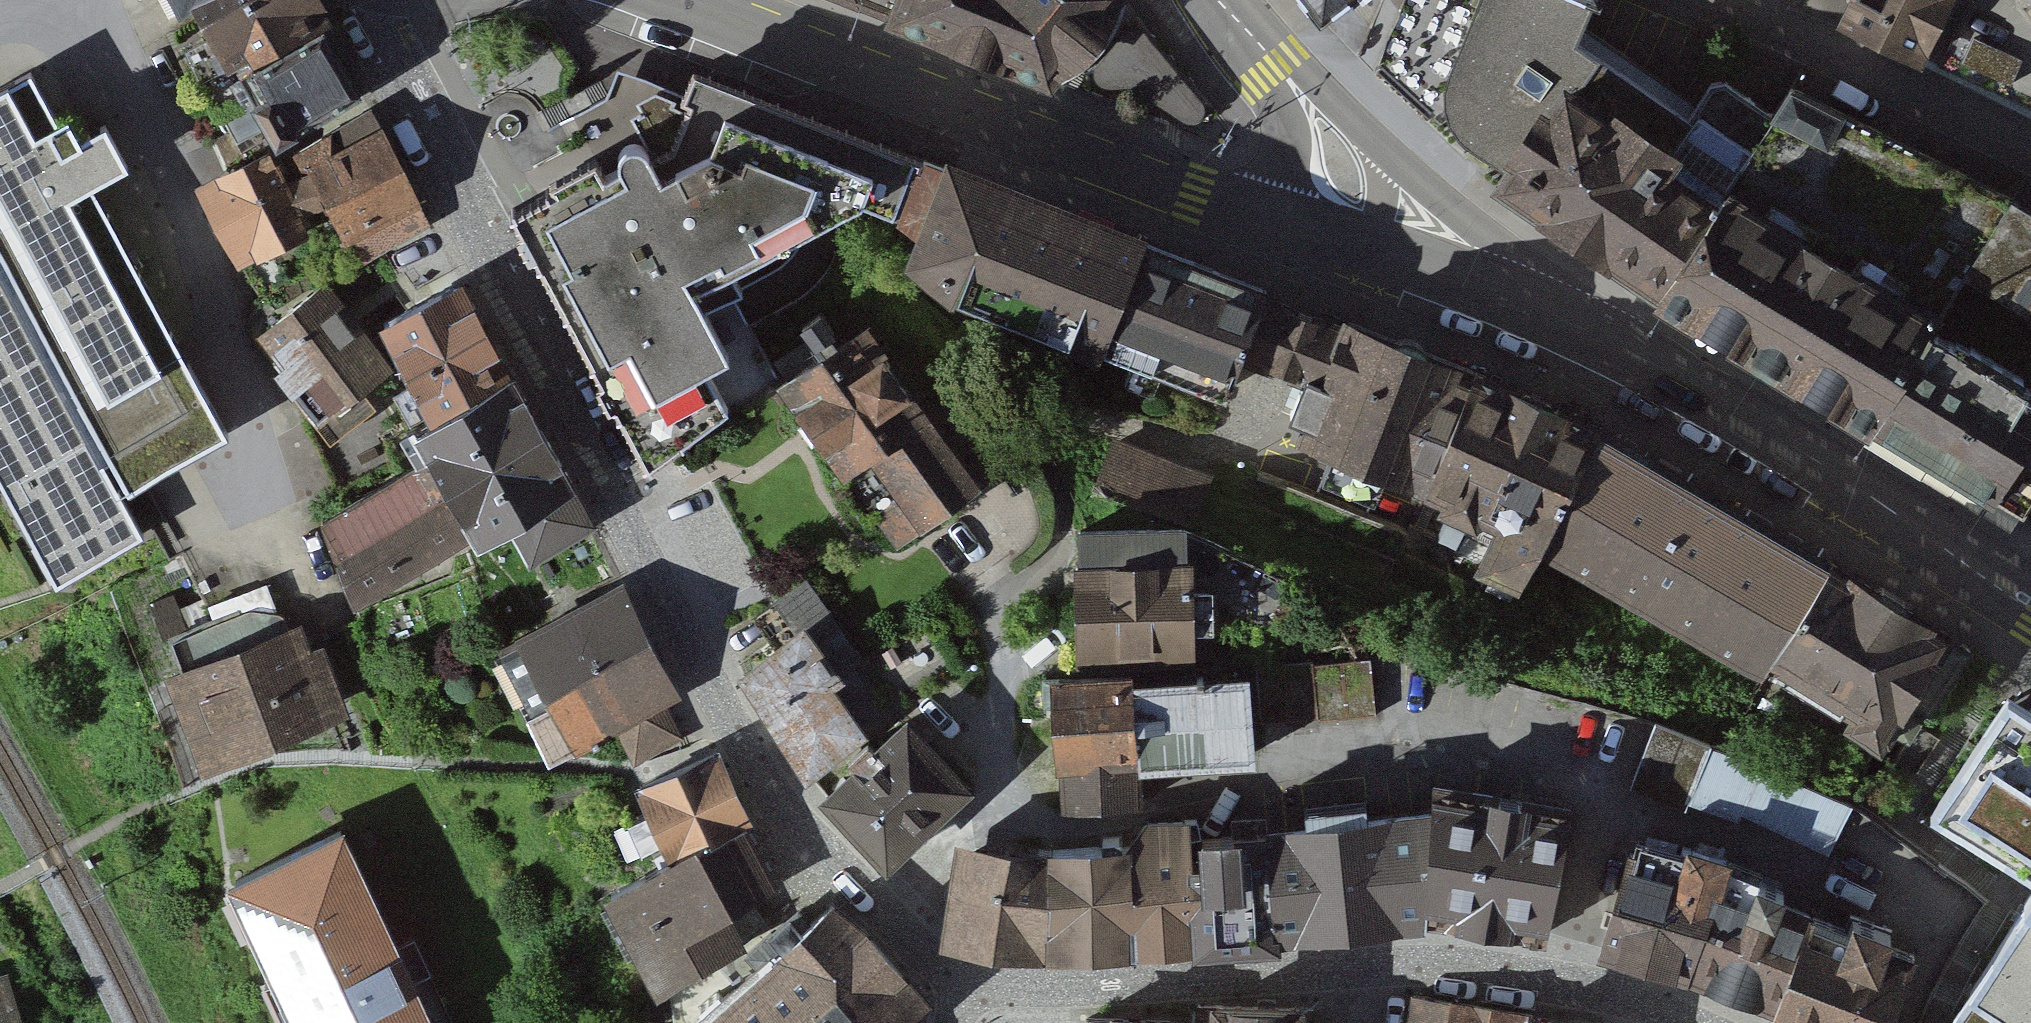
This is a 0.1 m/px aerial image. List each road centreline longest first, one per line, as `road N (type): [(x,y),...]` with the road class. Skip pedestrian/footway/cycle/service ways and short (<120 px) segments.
road 1 (residential): [(378,0),(745,729),(822,865),(923,954),(968,981)]
road 2 (tertiary): [(1334,239),(1562,320),(1735,413),(2030,604)]
road 3 (tertiary): [(689,0),(1000,123),(1334,239)]
road 4 (residential): [(968,981),(1071,985),(1370,965)]
road 5 (residential): [(2030,151),(1702,0)]
road 6 (residential): [(1370,965),(1578,983),(1690,1022)]
road 7 (tertiary): [(1219,0),(1327,134),(1345,208),(1334,239)]

